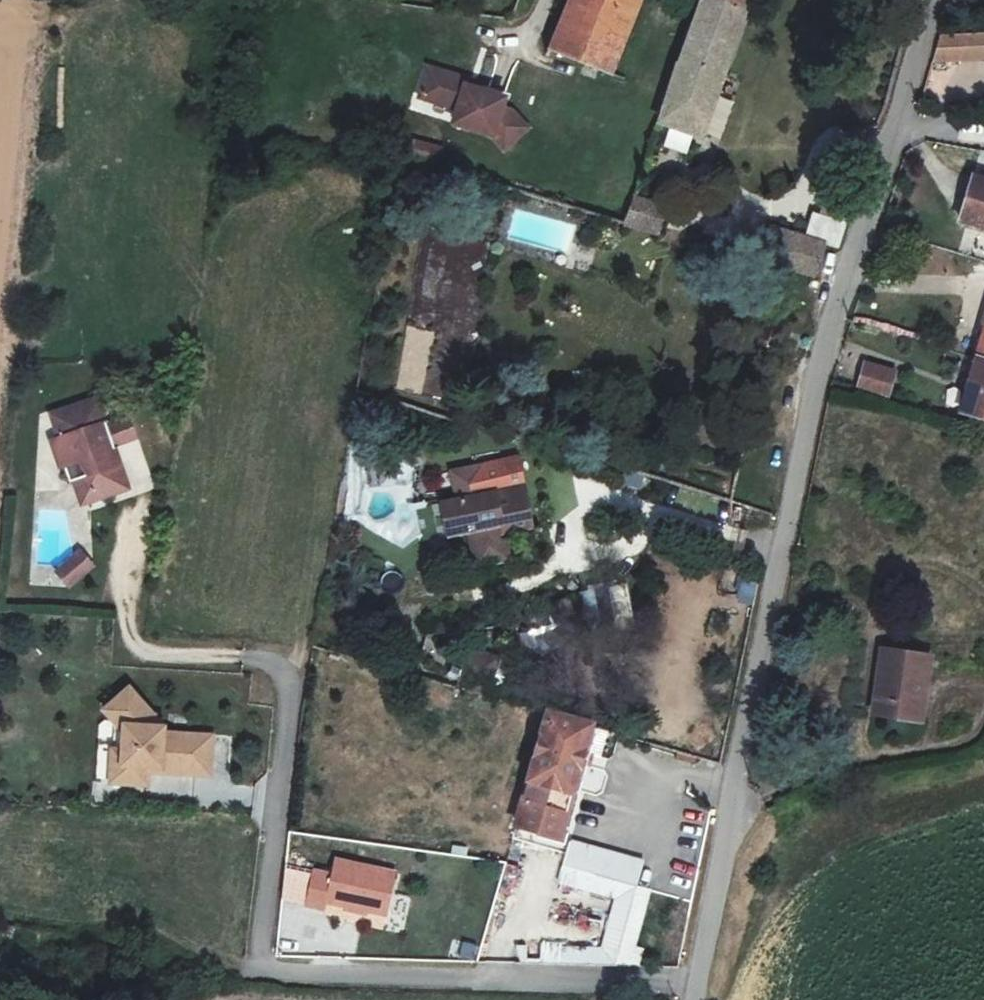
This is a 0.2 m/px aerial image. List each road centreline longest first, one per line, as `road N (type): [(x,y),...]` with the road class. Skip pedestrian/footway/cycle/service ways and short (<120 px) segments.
road 1 (residential): [(927,0),(819,342),(688,999)]

